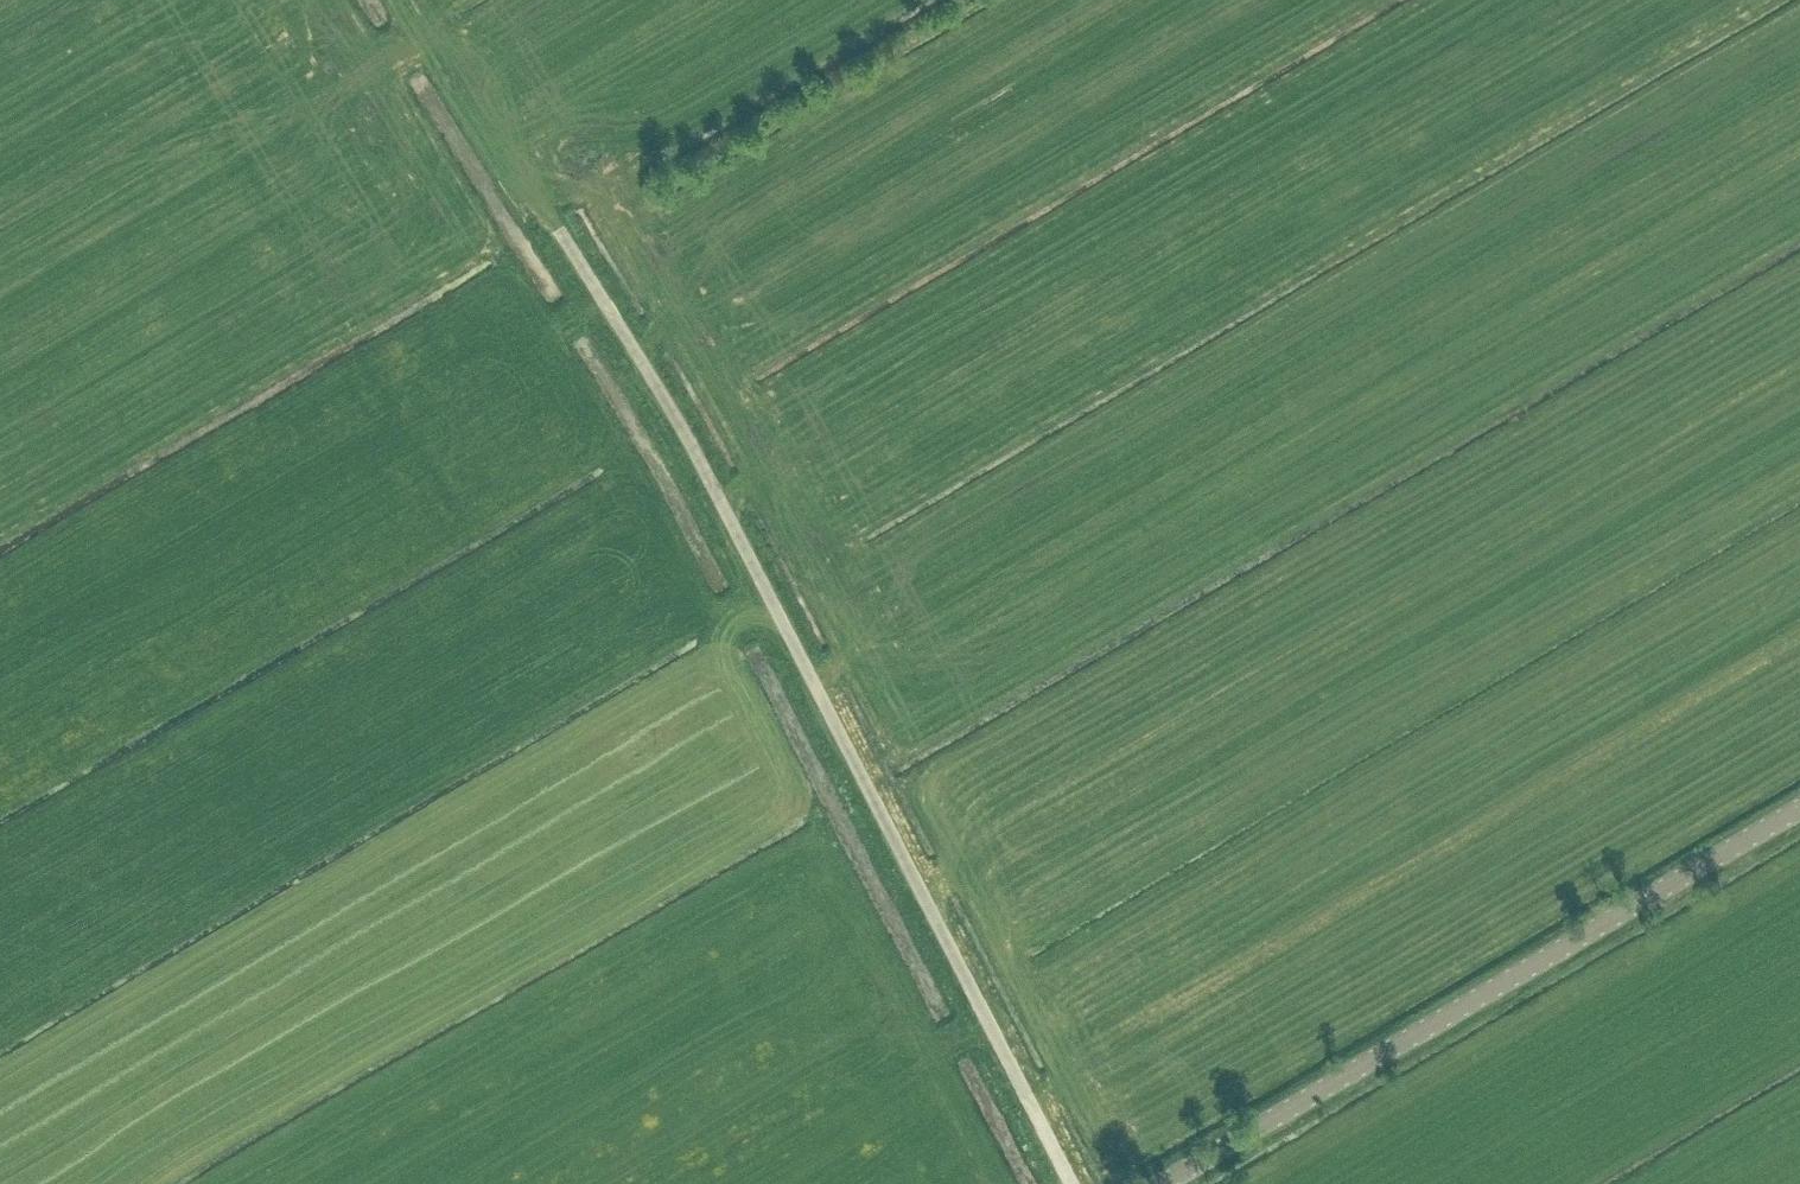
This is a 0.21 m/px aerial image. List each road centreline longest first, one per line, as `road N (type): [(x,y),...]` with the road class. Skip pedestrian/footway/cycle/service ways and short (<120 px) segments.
road 1 (track): [(1073,1183),(708,473),(559,229)]
road 2 (tertiary): [(1162,1183),(1799,807)]

